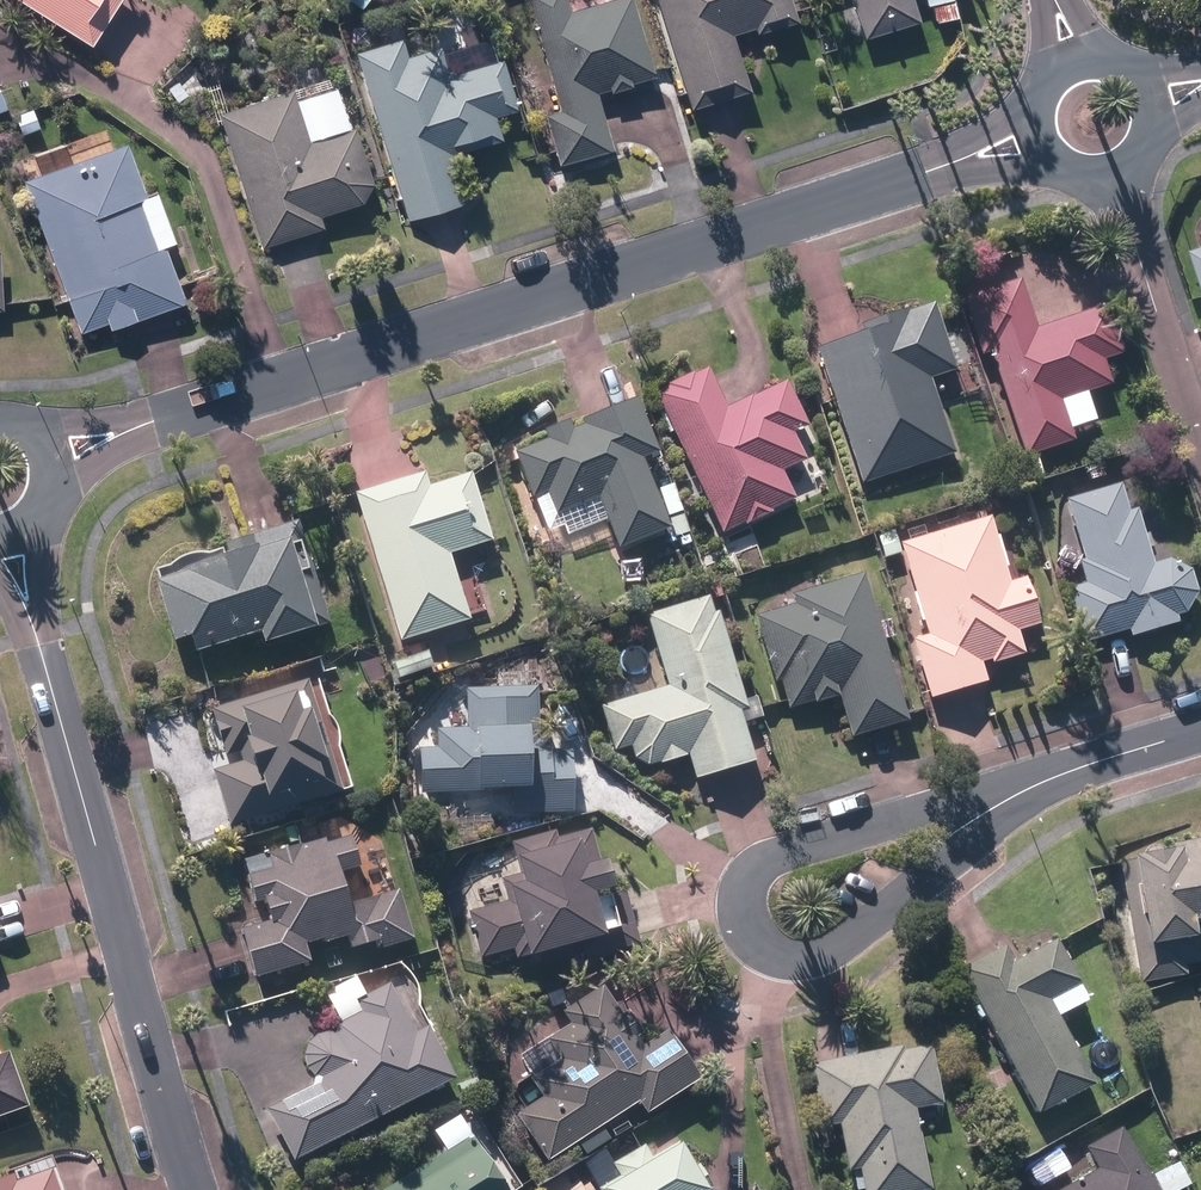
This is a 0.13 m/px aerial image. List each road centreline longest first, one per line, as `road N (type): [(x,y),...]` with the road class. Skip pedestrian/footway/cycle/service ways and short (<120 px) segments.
road 1 (residential): [(952,164),(133,429)]
road 2 (residential): [(33,623),(193,1189)]
road 3 (residential): [(1006,798),(869,920),(814,959),(768,949),(741,910),(758,863),(808,838),(896,819)]
road 4 (residential): [(1113,178),(1200,449)]
road 5 (residential): [(1200,733),(1088,764),(1006,798)]

